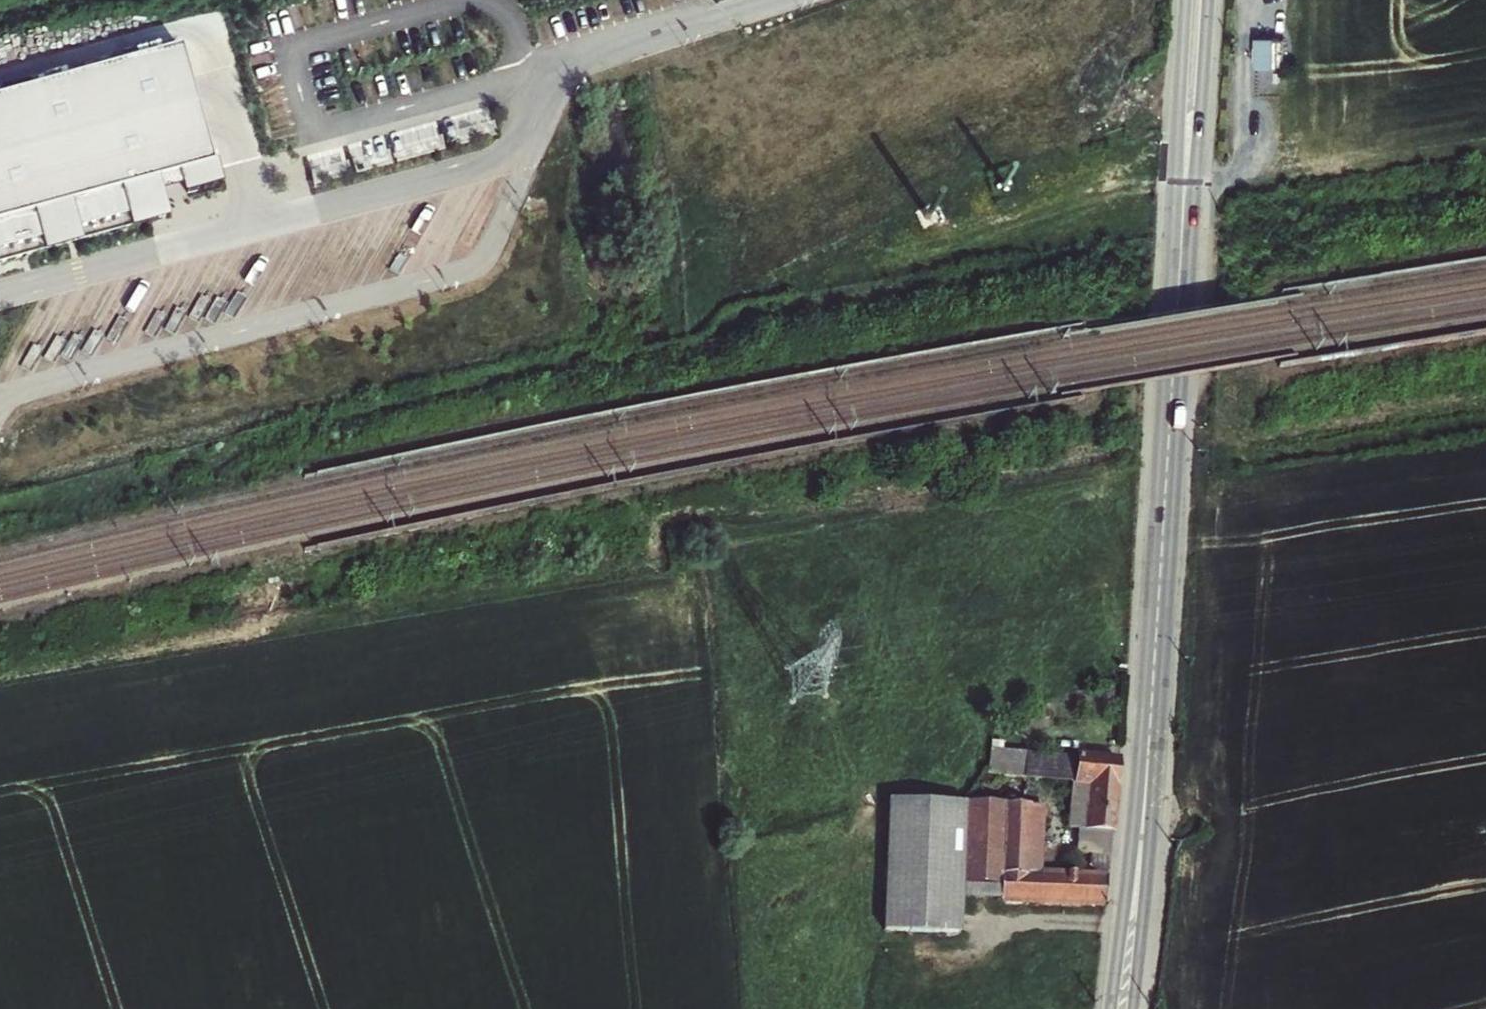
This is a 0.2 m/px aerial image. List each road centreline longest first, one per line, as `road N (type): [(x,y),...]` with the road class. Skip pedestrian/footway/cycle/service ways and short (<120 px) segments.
road 1 (secondary): [(1121,1008),(1149,741),(1196,0)]

